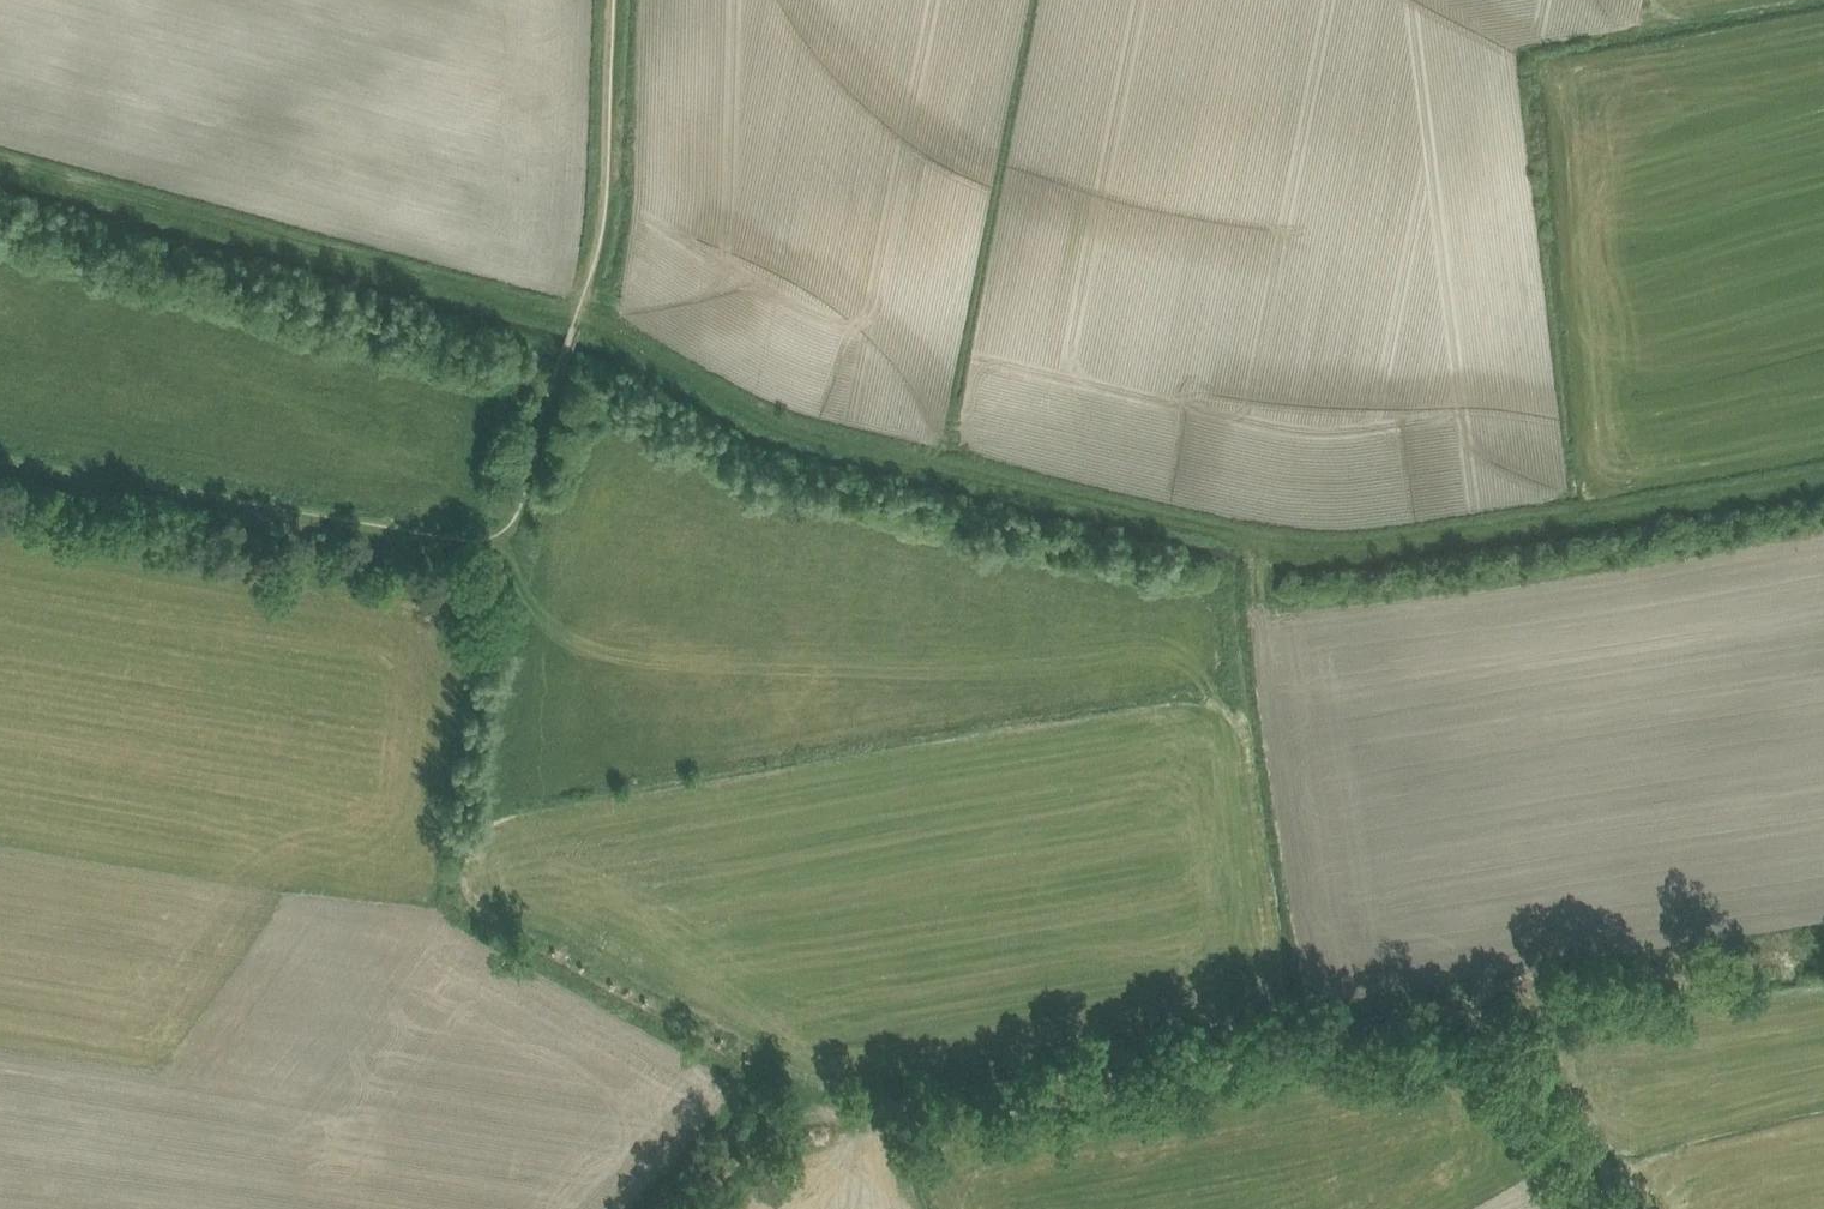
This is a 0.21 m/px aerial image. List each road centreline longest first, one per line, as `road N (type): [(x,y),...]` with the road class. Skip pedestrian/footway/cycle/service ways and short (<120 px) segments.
road 1 (track): [(693,1208),(753,1146),(806,1119),(1453,1011),(1606,996),(1739,964),(1823,954)]
road 2 (unclassified): [(1487,1007),(1505,1060),(1609,1208)]

